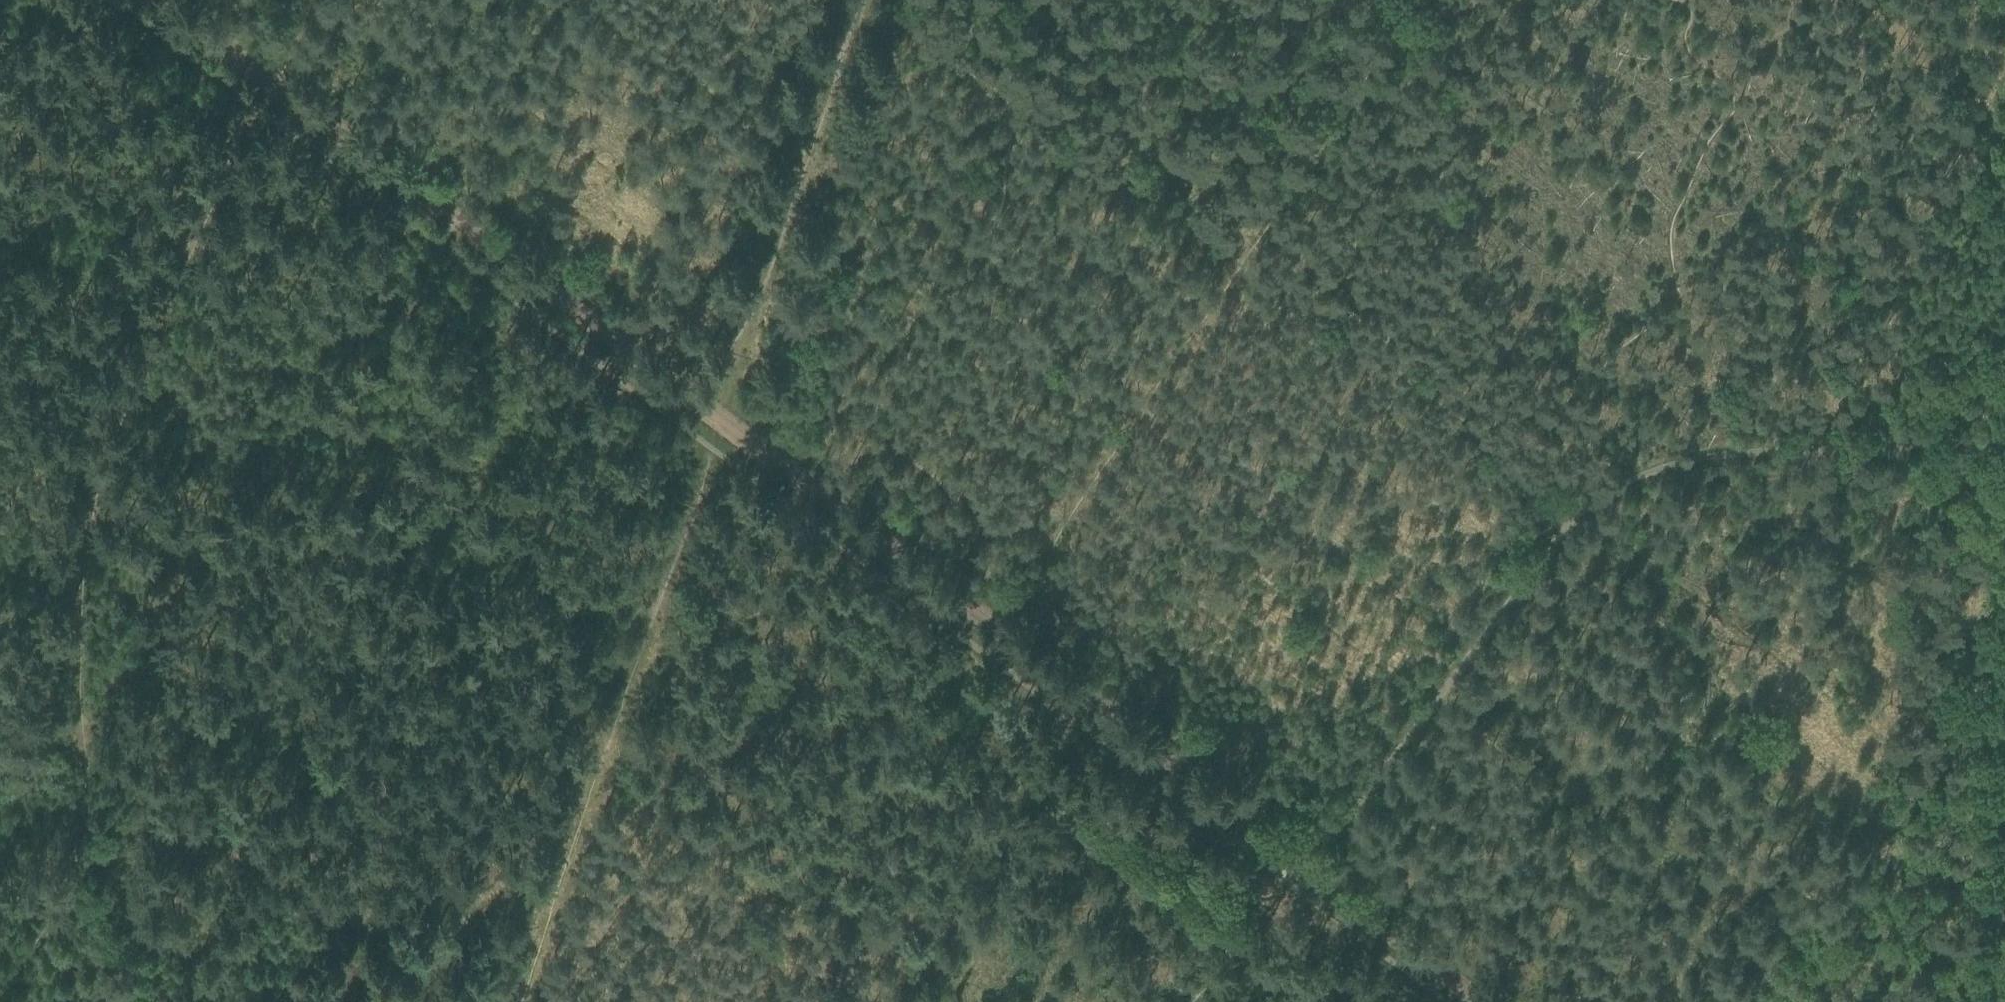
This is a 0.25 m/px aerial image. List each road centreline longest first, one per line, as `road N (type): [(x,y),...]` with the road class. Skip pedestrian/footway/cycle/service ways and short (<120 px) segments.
road 1 (track): [(1443,1001),(700,445)]
road 2 (track): [(700,445),(107,0)]

